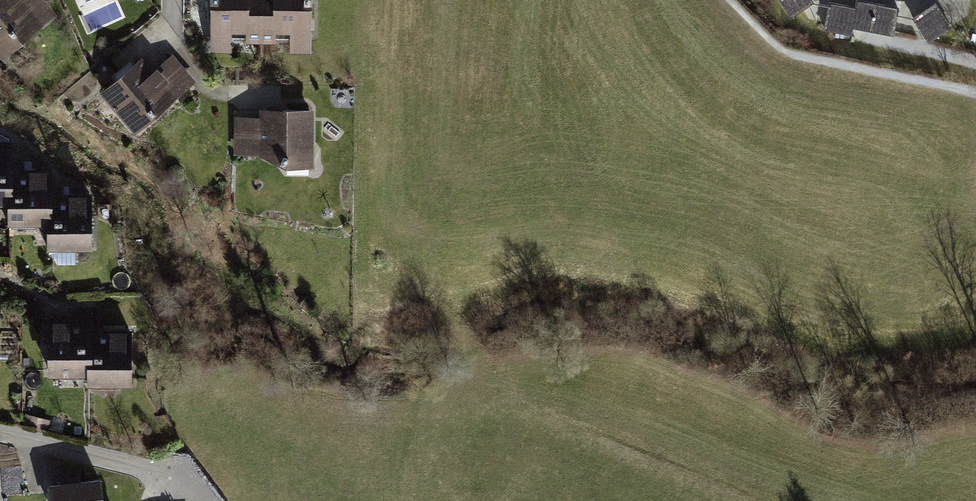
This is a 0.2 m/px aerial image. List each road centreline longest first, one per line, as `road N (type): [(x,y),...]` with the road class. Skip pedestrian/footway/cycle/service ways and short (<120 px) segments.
road 1 (residential): [(0,433),(149,471),(196,500)]

